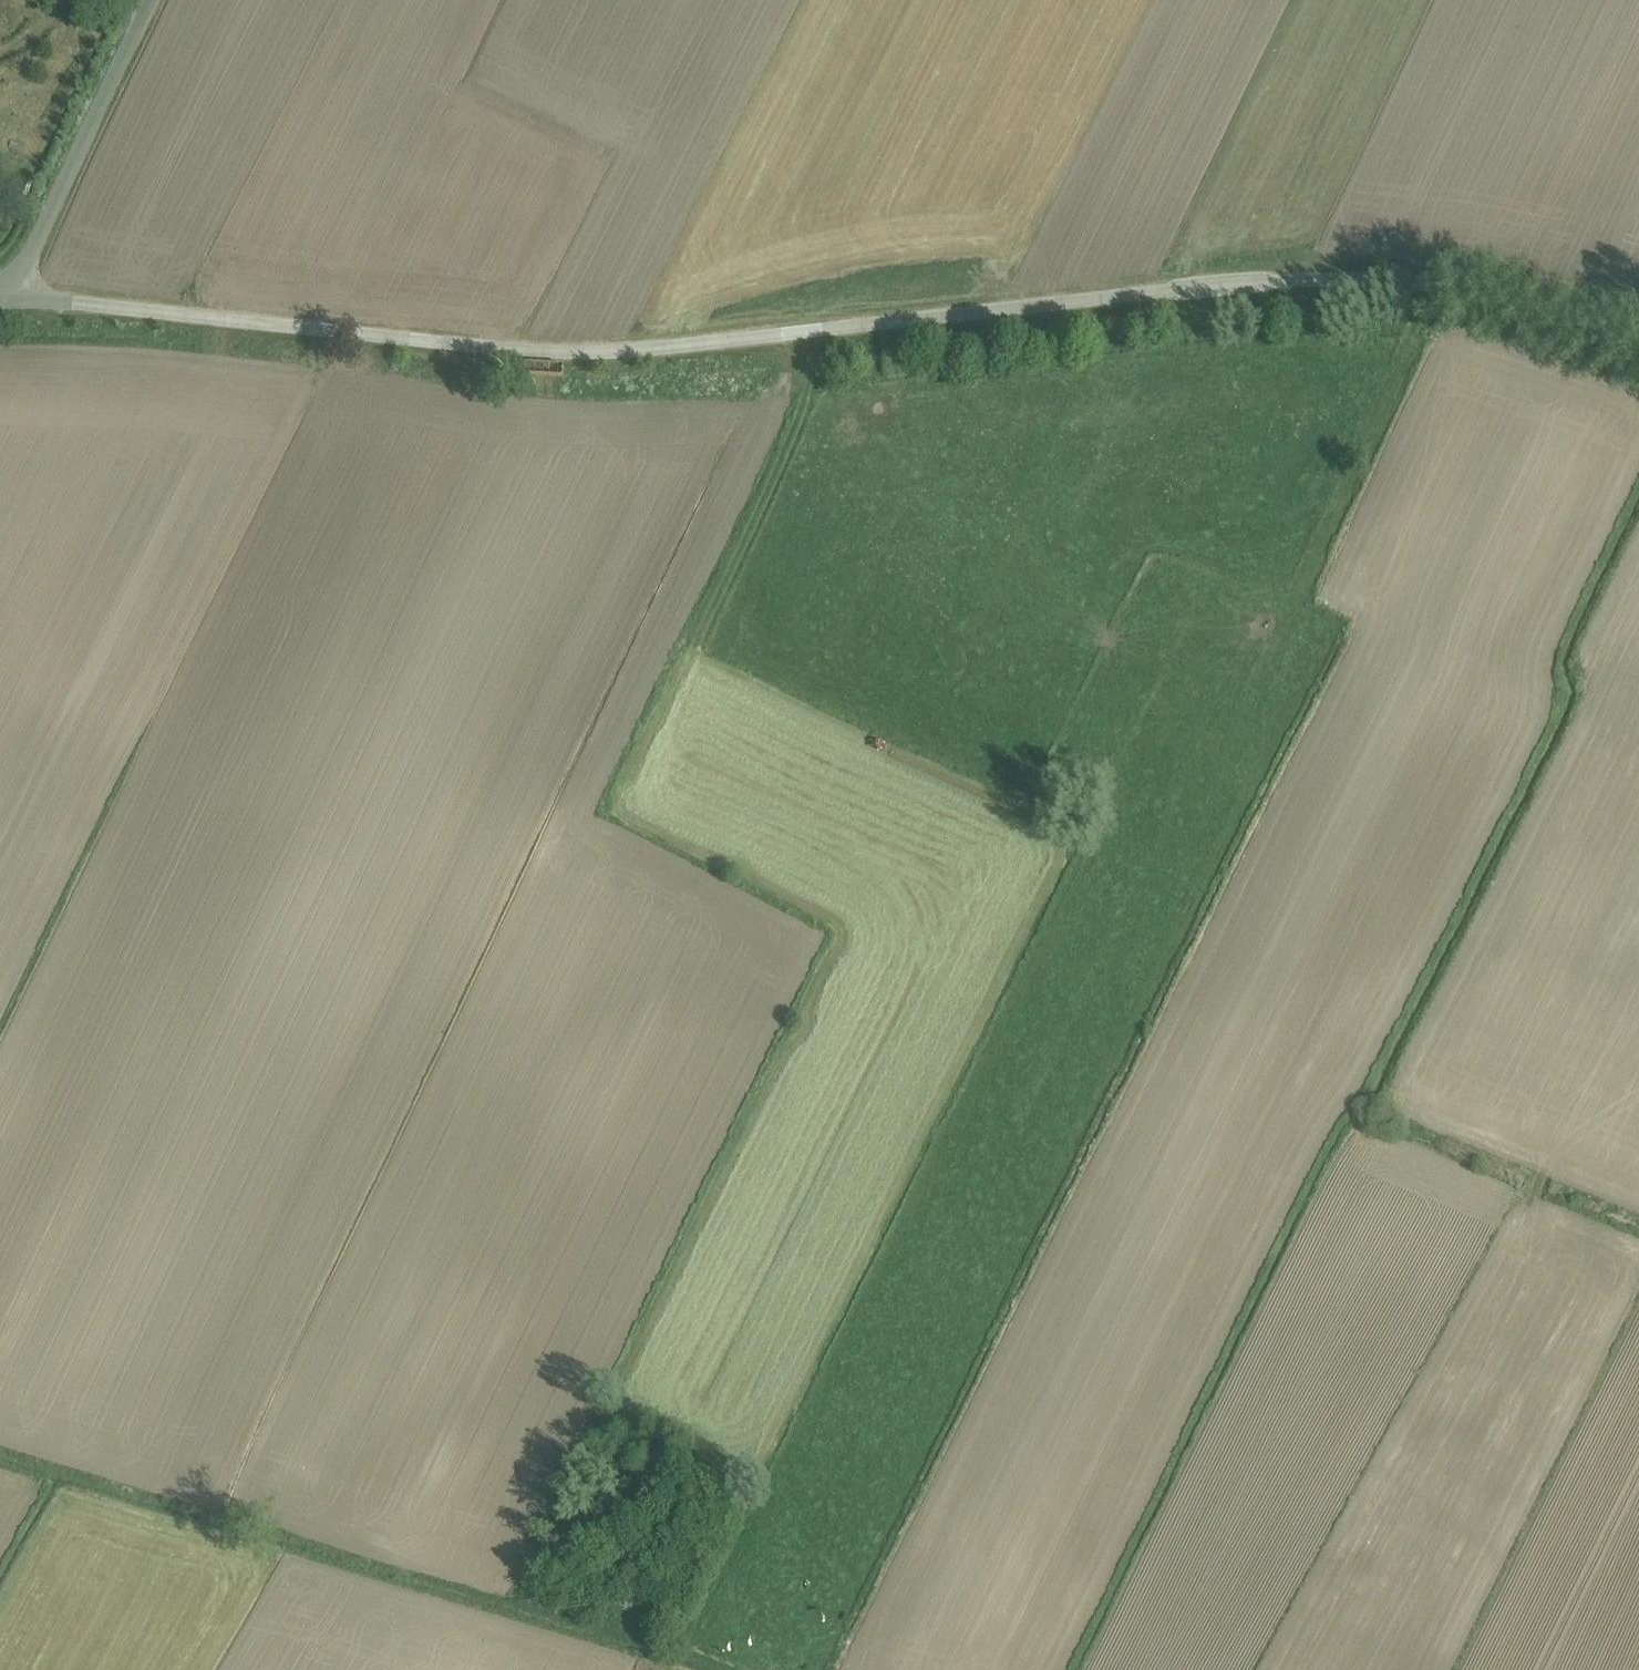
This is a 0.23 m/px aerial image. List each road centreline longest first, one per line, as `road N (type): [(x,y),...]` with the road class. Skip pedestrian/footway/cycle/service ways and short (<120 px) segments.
road 1 (unclassified): [(0,300),(531,351),(682,350),(1354,282),(1463,294),(1638,344)]
road 2 (unclassified): [(0,296),(146,0)]

